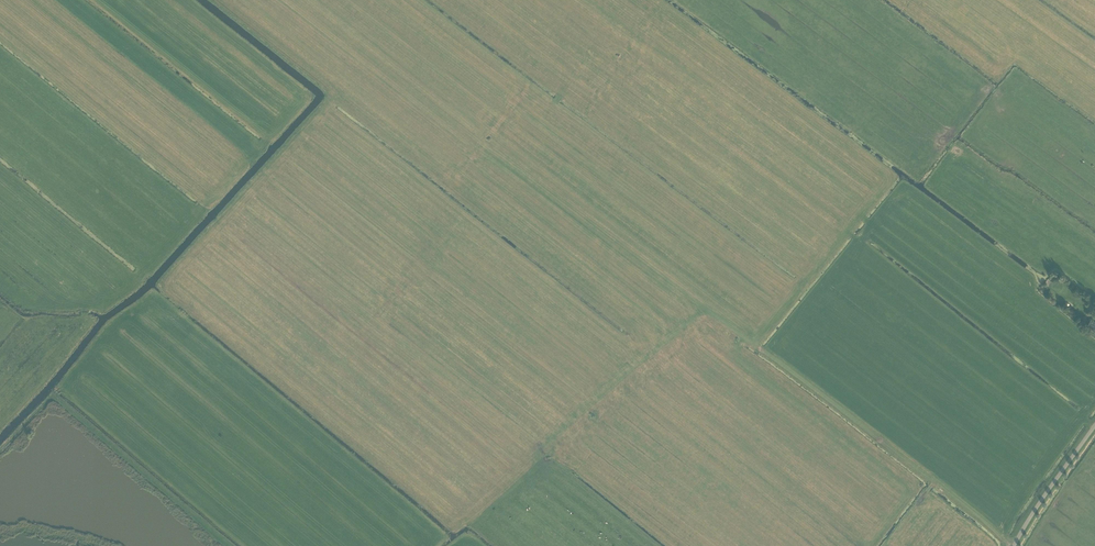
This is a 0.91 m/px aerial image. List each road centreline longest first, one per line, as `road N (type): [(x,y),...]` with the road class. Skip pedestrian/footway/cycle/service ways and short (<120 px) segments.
road 1 (unclassified): [(1011,545),(1094,429)]

